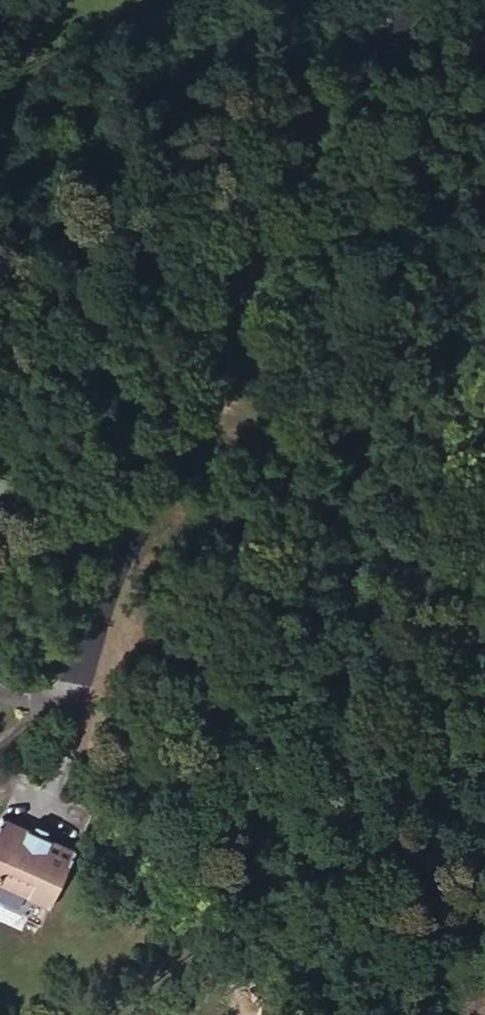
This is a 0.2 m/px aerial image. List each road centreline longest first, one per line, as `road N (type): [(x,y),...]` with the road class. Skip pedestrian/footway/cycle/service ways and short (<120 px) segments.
road 1 (track): [(484,768),(446,752),(388,705),(324,628),(285,505),(236,271),(235,197),(280,115),(397,0)]
road 2 (track): [(236,271),(103,603),(81,677),(47,700),(0,696)]

